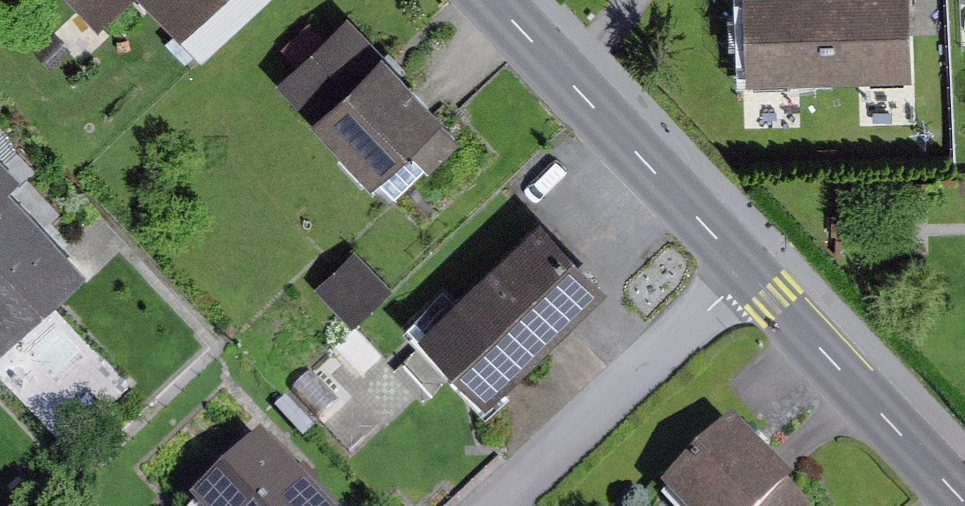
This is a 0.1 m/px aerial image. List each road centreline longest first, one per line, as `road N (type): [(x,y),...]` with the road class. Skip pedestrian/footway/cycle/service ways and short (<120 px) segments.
road 1 (tertiary): [(494,0),(749,273)]
road 2 (residential): [(497,505),(749,273)]
road 3 (tertiary): [(749,273),(964,501)]

